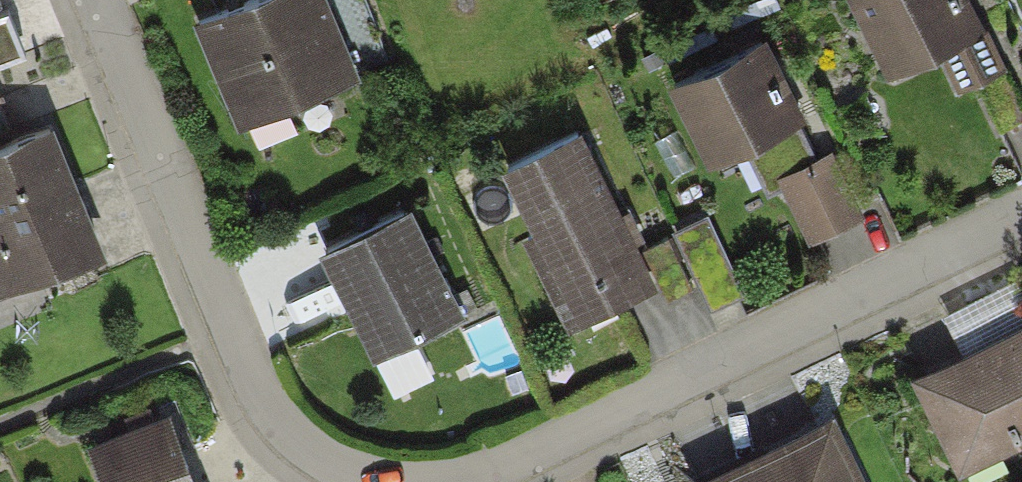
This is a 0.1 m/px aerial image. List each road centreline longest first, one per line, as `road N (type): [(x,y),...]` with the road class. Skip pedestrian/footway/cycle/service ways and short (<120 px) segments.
road 1 (residential): [(476,481),(1021,215)]
road 2 (residential): [(85,0),(240,370),(269,420),(311,459),(360,481)]

